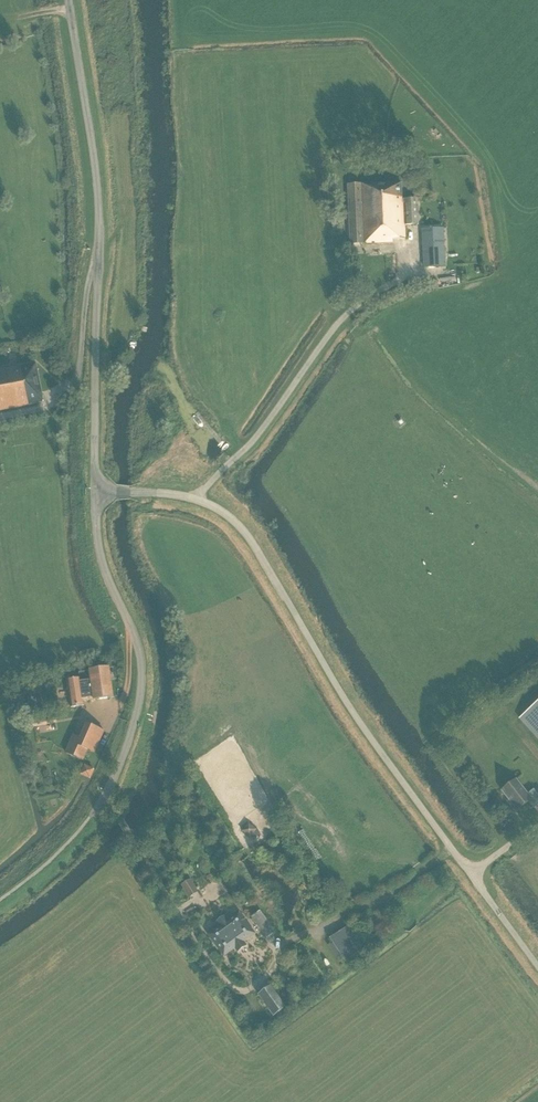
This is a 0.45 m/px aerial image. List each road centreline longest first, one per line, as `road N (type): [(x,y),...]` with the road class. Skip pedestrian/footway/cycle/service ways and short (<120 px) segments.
road 1 (unclassified): [(537,966),(363,727),(249,535),(196,499),(95,491)]
road 2 (unclassified): [(95,491),(98,204),(68,0)]
road 3 (unclassified): [(95,491),(99,552),(142,665),(134,721),(104,798)]

